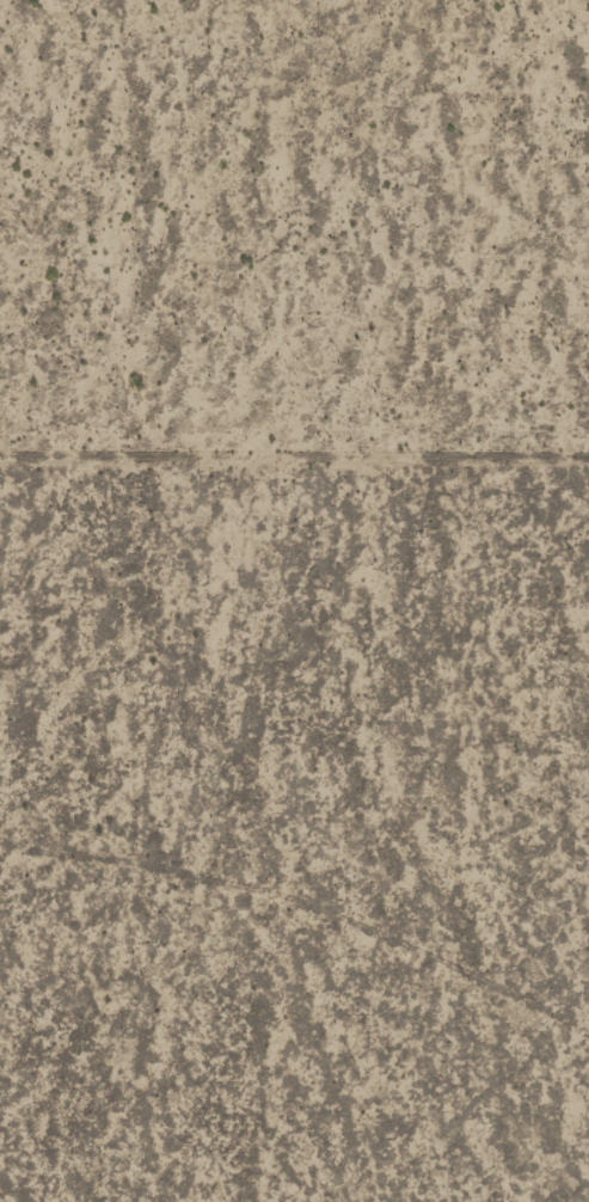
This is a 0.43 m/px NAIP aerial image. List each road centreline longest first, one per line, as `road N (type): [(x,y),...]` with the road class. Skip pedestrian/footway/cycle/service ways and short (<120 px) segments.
road 1 (track): [(0,869),(338,956),(588,1059)]
road 2 (track): [(588,485),(0,460)]

